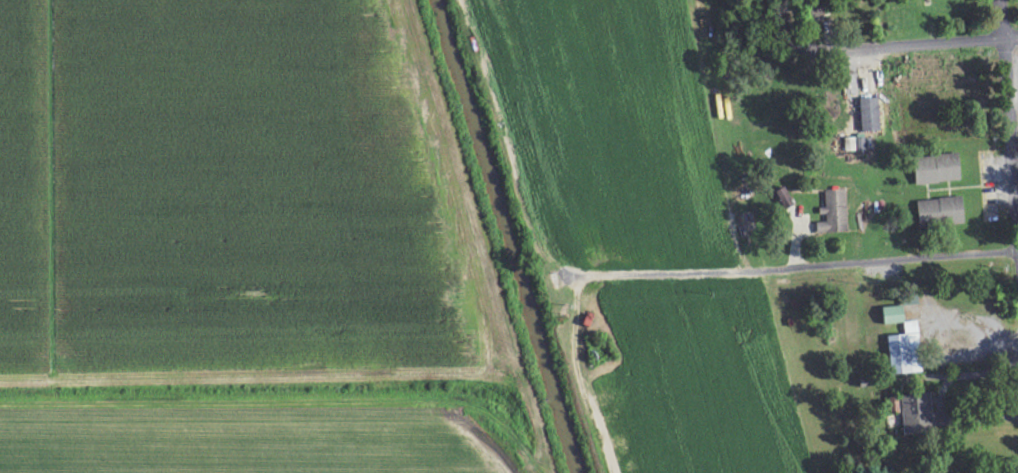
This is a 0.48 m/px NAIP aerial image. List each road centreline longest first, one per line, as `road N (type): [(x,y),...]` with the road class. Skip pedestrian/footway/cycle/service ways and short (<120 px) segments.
road 1 (residential): [(568,274),(1017,250)]
road 2 (residential): [(1017,216),(999,0)]
road 3 (residential): [(824,30),(834,43),(862,48),(1017,34)]

